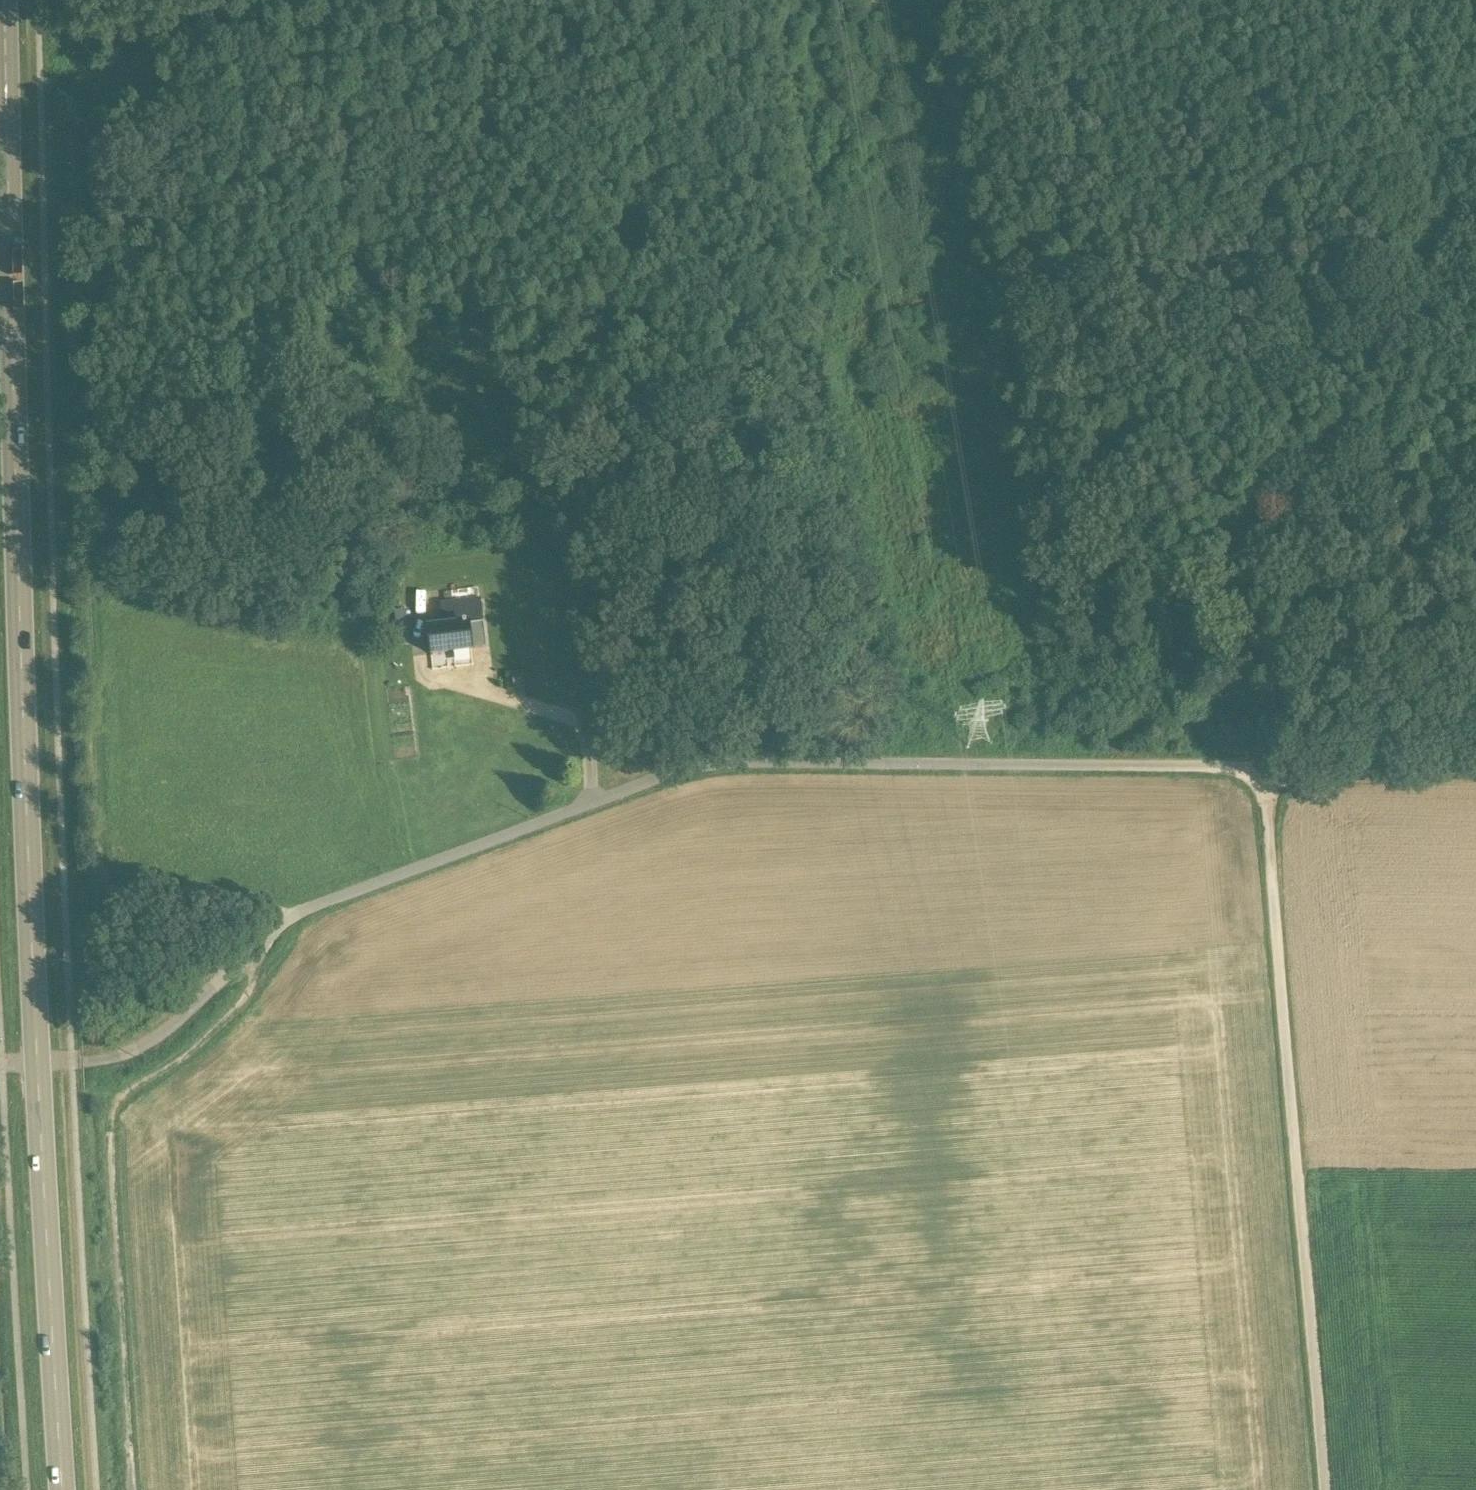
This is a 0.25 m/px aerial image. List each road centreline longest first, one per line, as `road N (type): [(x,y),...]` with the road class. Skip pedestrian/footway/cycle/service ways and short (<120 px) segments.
road 1 (primary): [(62,1489),(25,754),(4,0)]
road 2 (unclassified): [(1475,771),(702,765),(294,923),(130,1056),(84,1065)]
road 3 (track): [(1264,771),(1335,1489)]
road 4 (track): [(253,954),(259,974),(242,1011),(113,1112),(136,1489)]
road 5 (track): [(599,804),(578,727),(423,667)]

